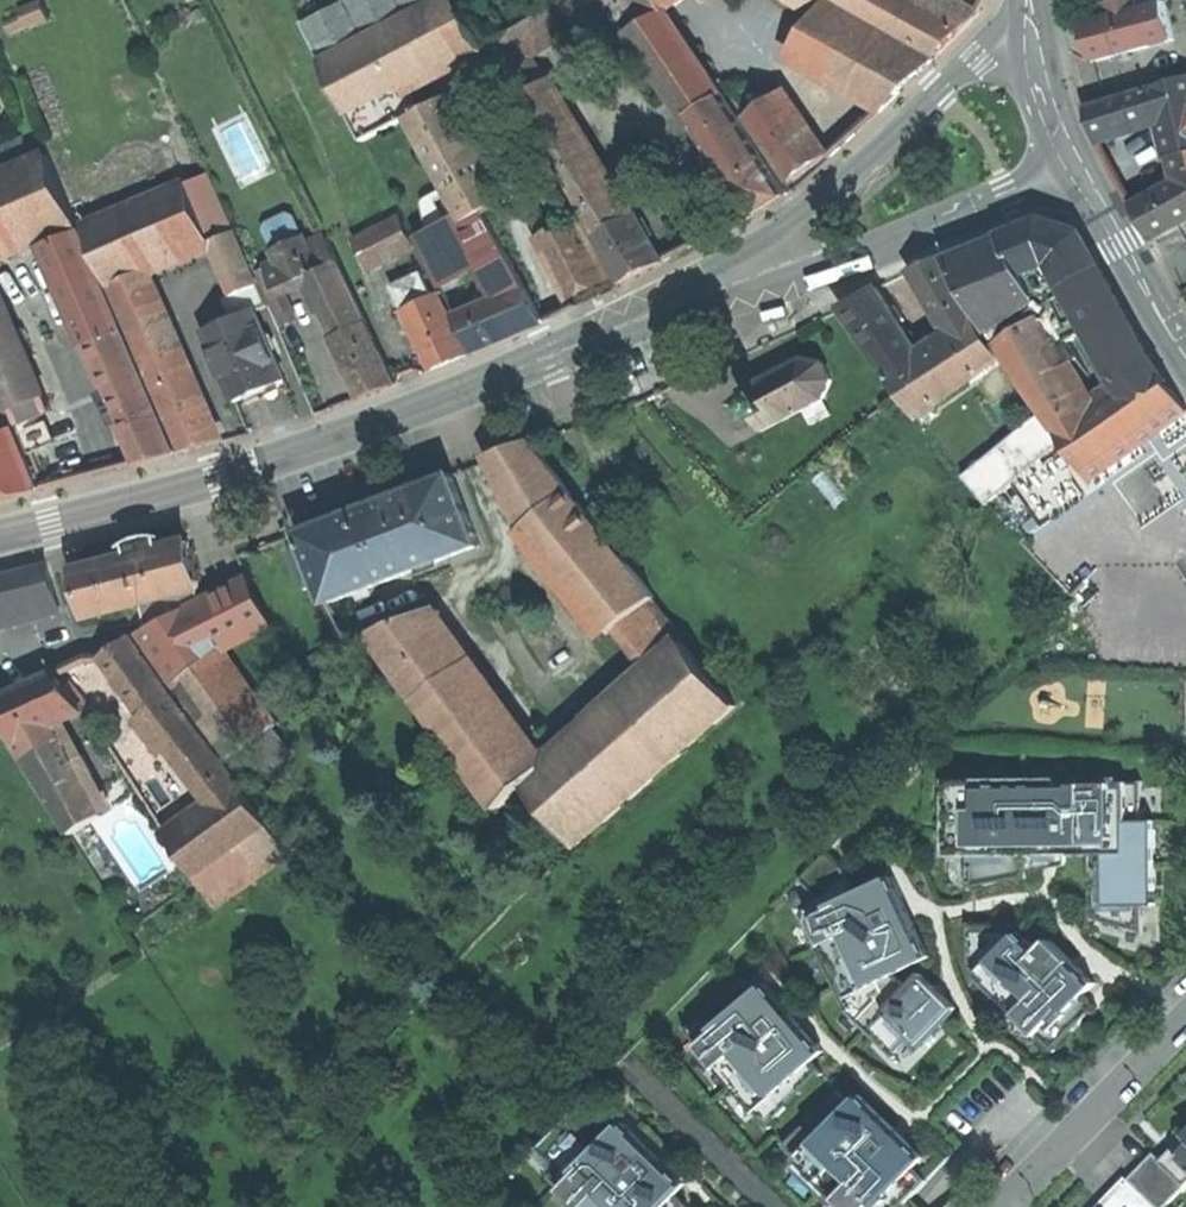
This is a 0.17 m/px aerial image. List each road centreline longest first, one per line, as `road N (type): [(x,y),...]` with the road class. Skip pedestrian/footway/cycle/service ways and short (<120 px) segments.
road 1 (tertiary): [(0,536),(258,470),(720,288)]
road 2 (tertiary): [(1030,36),(984,53),(720,288)]
road 3 (tertiary): [(720,288),(852,265),(1076,165)]
road 4 (residential): [(1185,1019),(1000,1206)]
road 5 (secondary): [(1185,362),(1076,165)]
road 6 (secondary): [(1076,165),(1043,98),(1030,36)]

